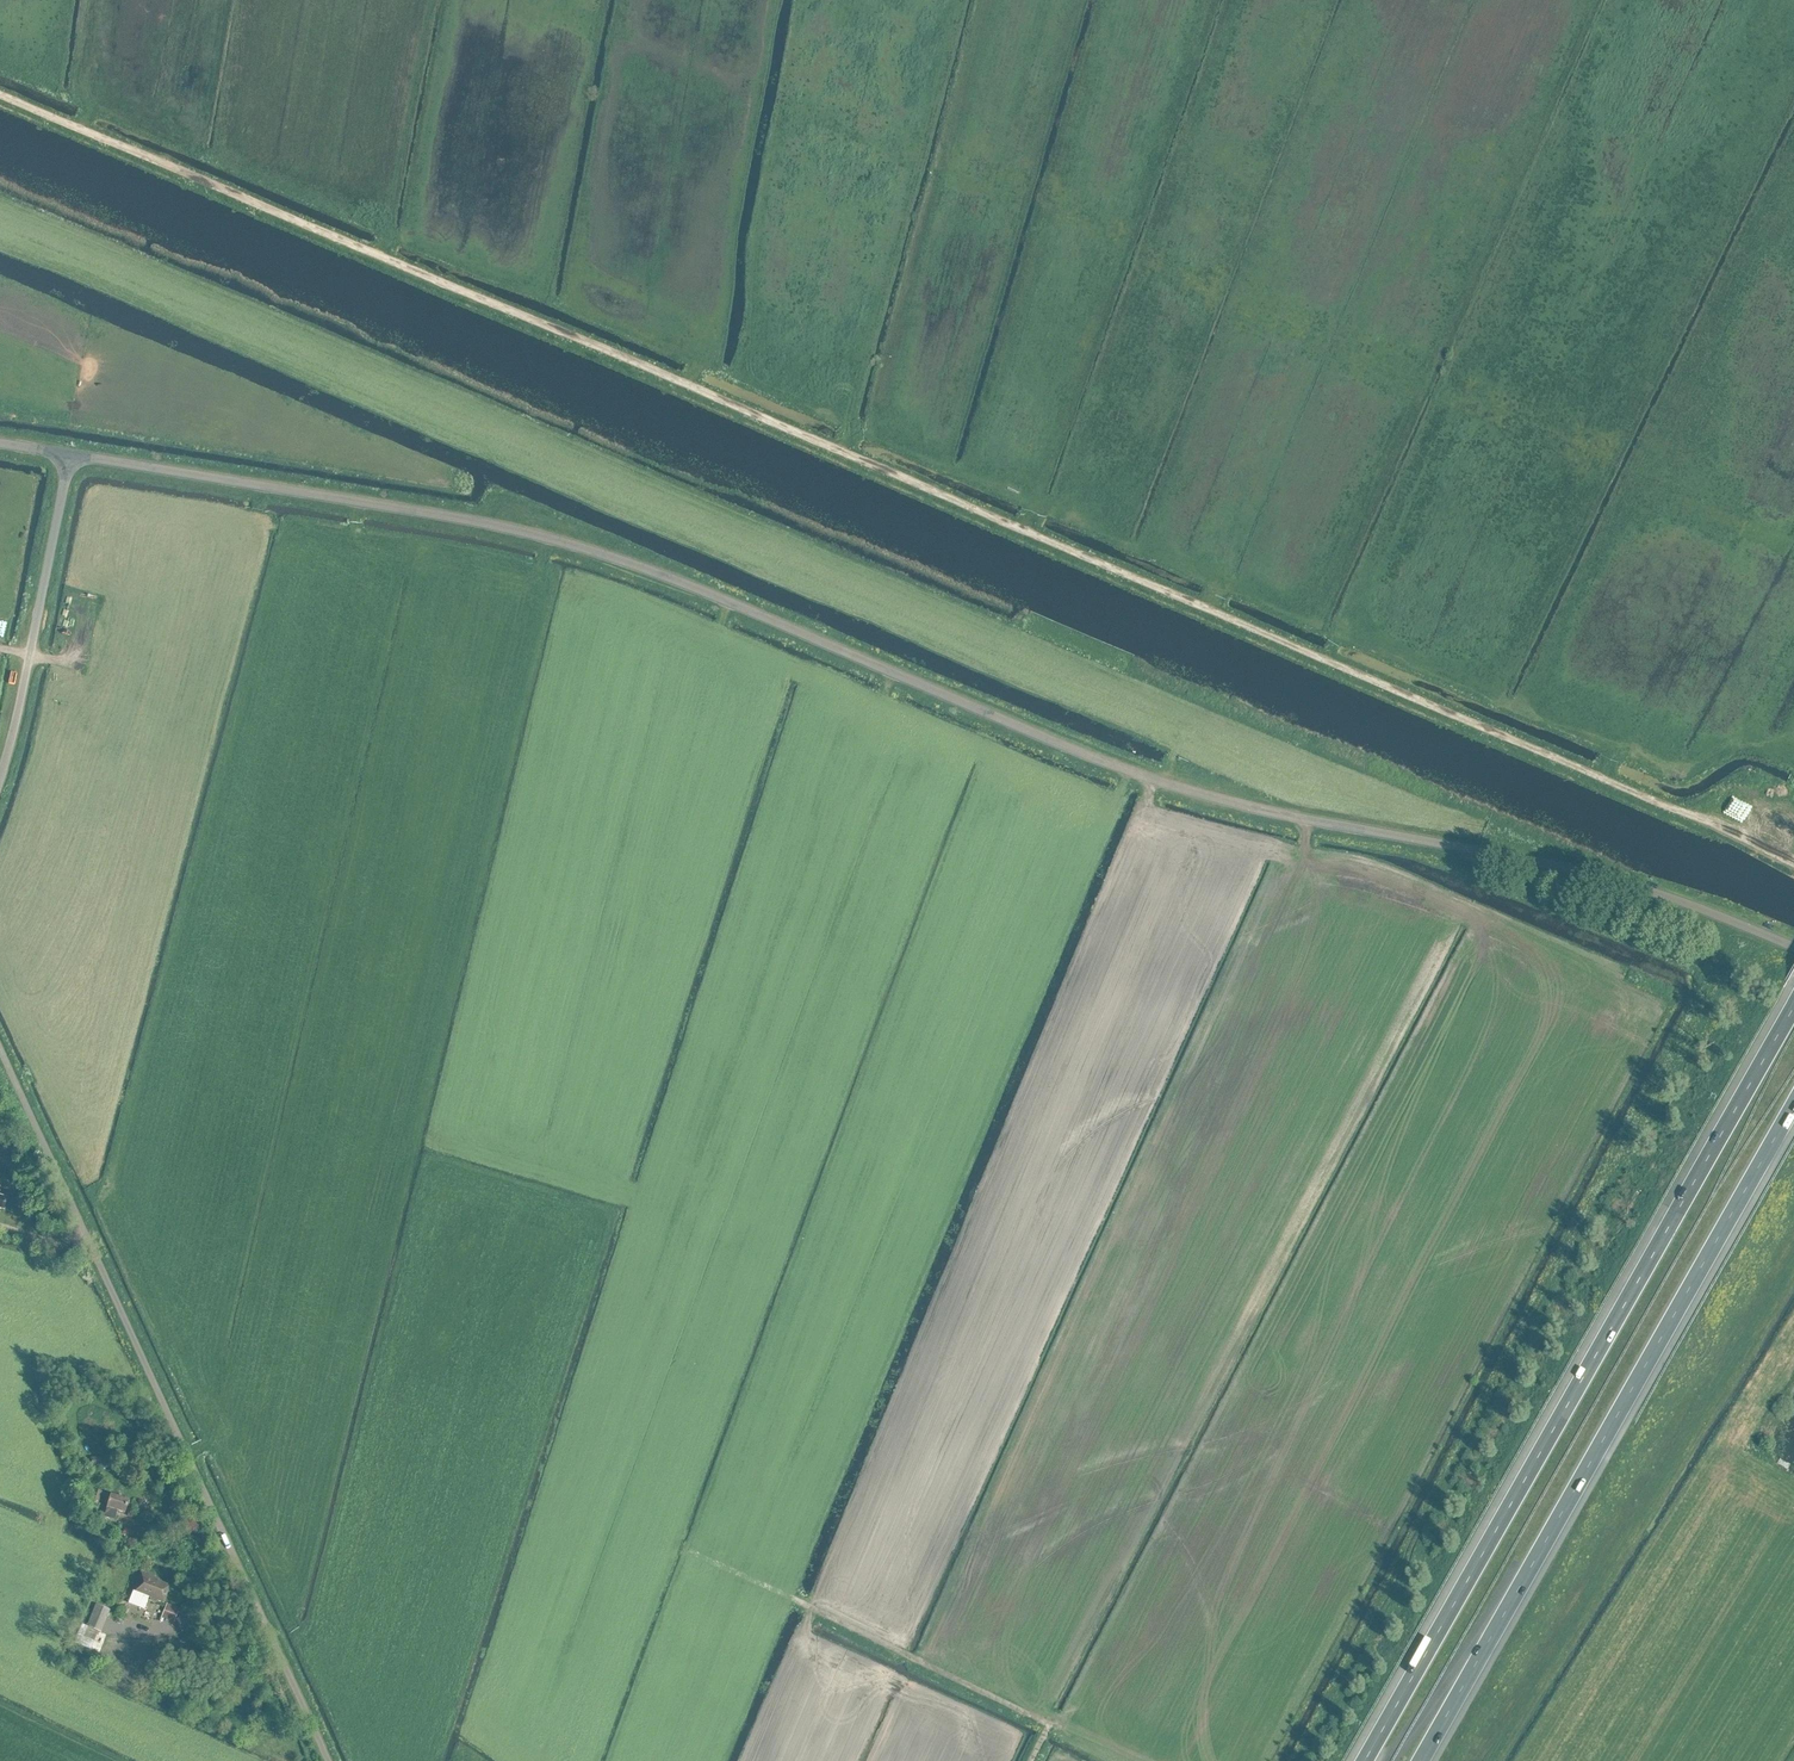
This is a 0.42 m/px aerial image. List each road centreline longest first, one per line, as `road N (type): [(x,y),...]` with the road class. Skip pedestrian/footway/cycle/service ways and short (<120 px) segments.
road 1 (track): [(0,93),(1793,862)]
road 2 (unclassified): [(1793,950),(1561,866),(1179,793),(652,569),(485,524),(72,457)]
road 3 (motorway): [(1793,1007),(1365,1760)]
road 4 (unclassified): [(324,1760),(0,1060)]
road 5 (motorway): [(1421,1760),(1793,1105)]
road 6 (unclassified): [(0,767),(72,457)]

